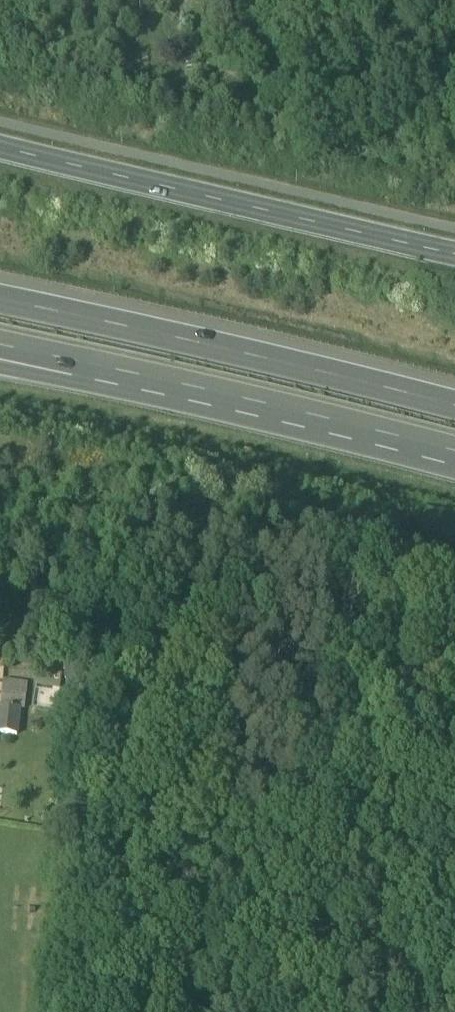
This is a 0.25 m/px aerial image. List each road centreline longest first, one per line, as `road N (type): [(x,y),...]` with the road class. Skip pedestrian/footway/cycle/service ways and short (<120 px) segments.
road 1 (motorway): [(454,394),(0,286)]
road 2 (secondary): [(0,148),(454,254)]
road 3 (motorway): [(129,362),(454,446)]
road 4 (motorway): [(0,334),(129,362)]
road 5 (motorway): [(0,348),(129,362)]

